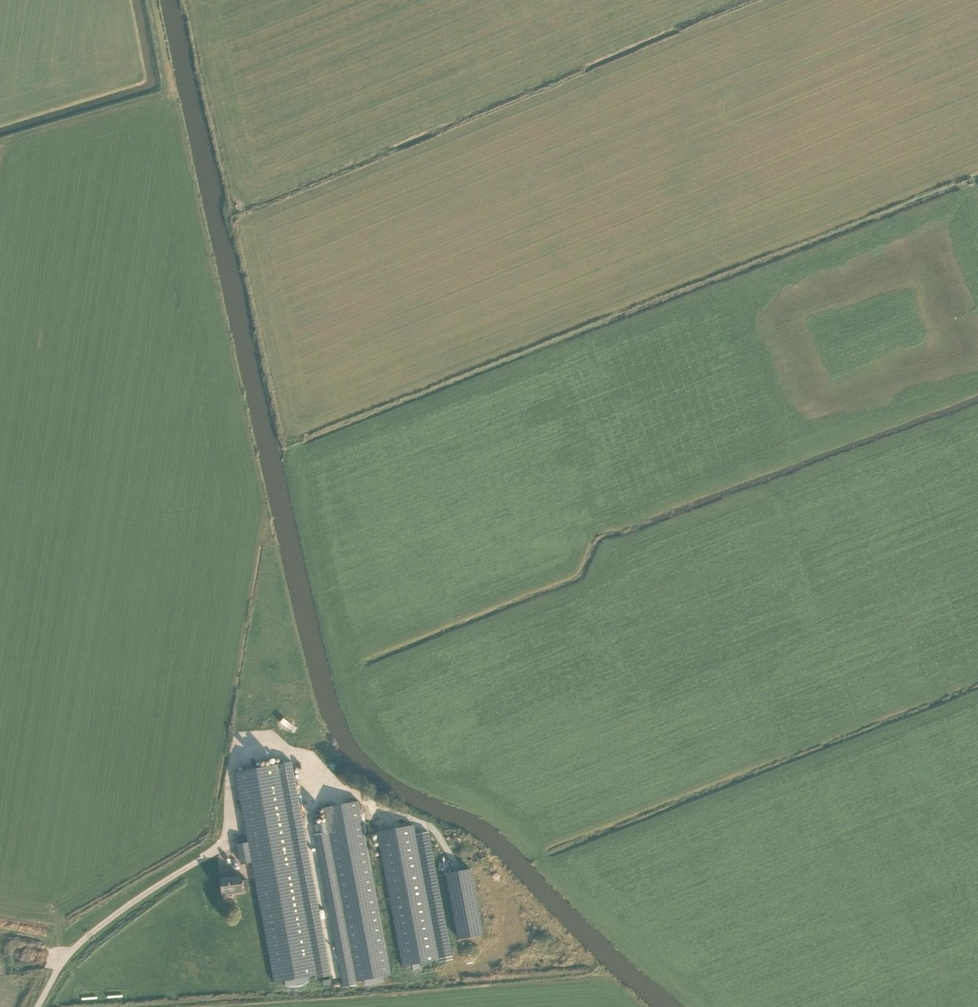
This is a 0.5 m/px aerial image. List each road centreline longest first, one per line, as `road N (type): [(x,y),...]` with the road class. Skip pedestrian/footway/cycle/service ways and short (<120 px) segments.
road 1 (unclassified): [(37,1006),(88,937),(220,850)]

